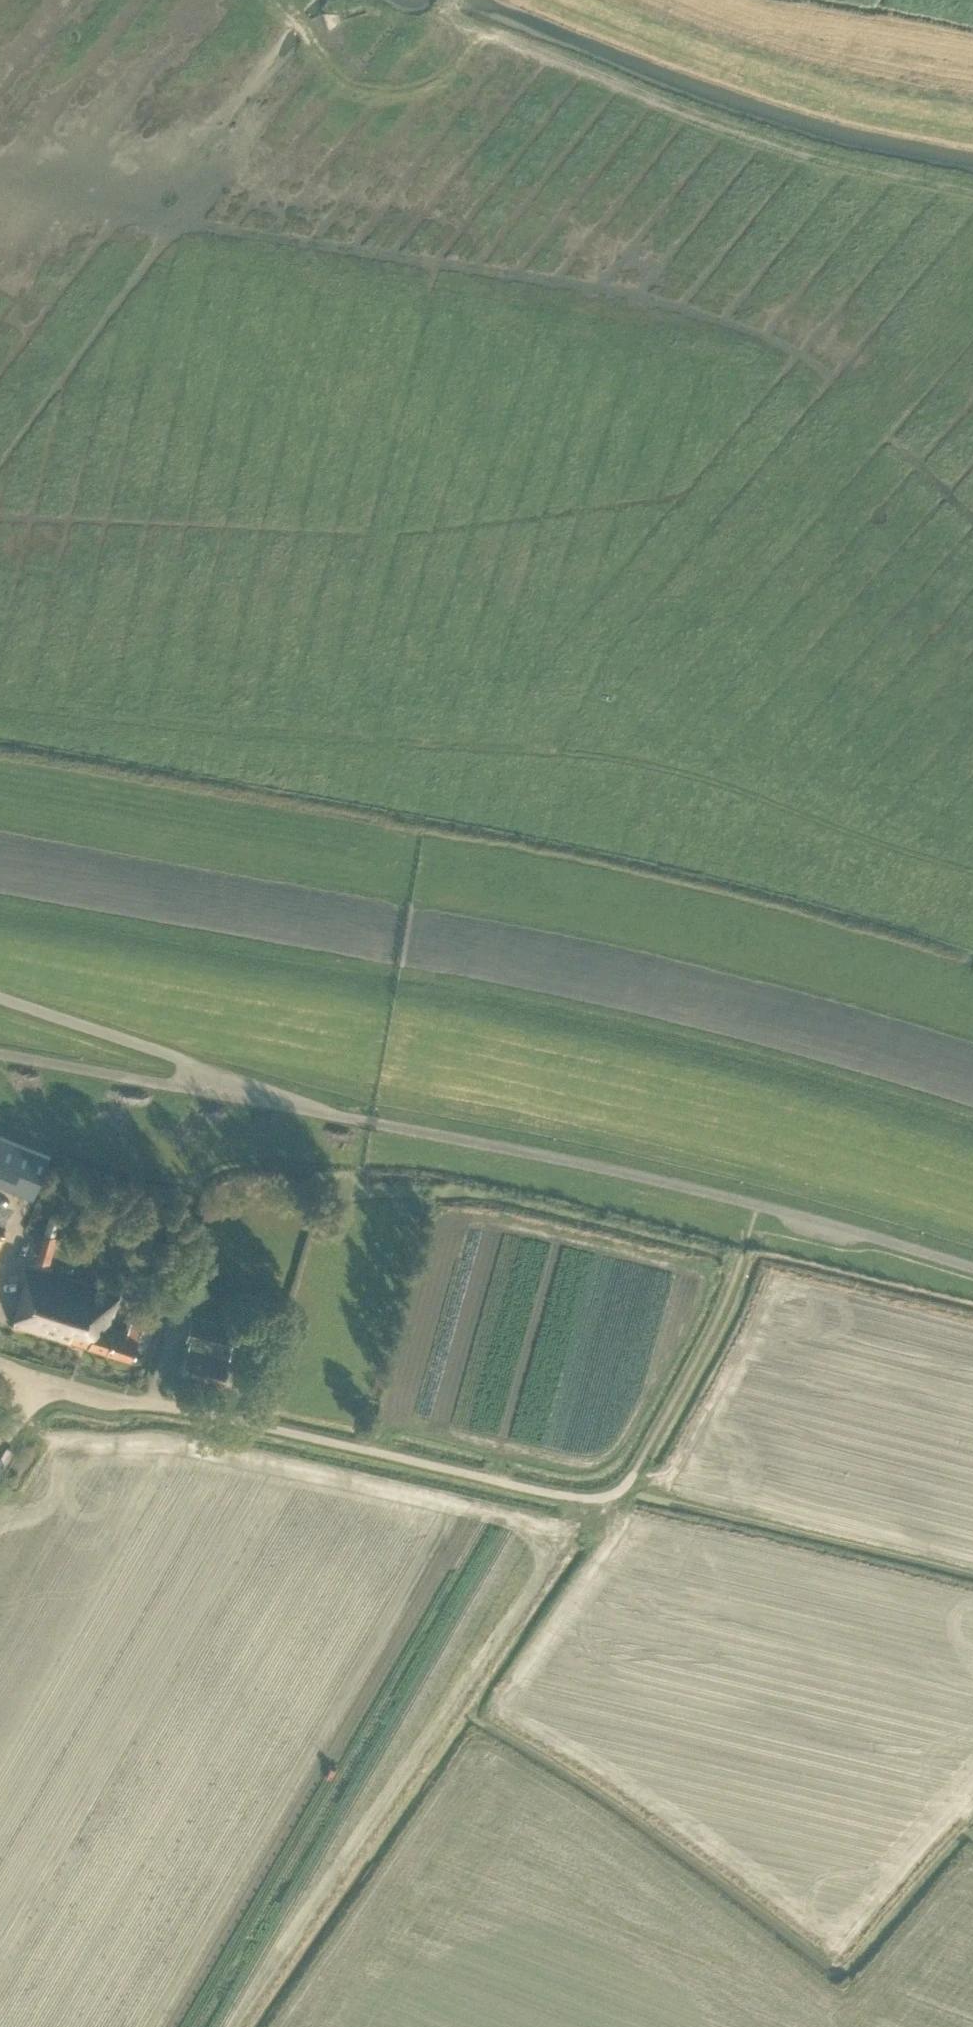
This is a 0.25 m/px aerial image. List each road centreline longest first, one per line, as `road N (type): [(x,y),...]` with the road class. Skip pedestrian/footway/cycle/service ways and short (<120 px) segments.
road 1 (track): [(972,1103),(677,1018),(532,984),(400,972),(312,941)]
road 2 (residential): [(189,1409),(104,1398),(0,1366)]

